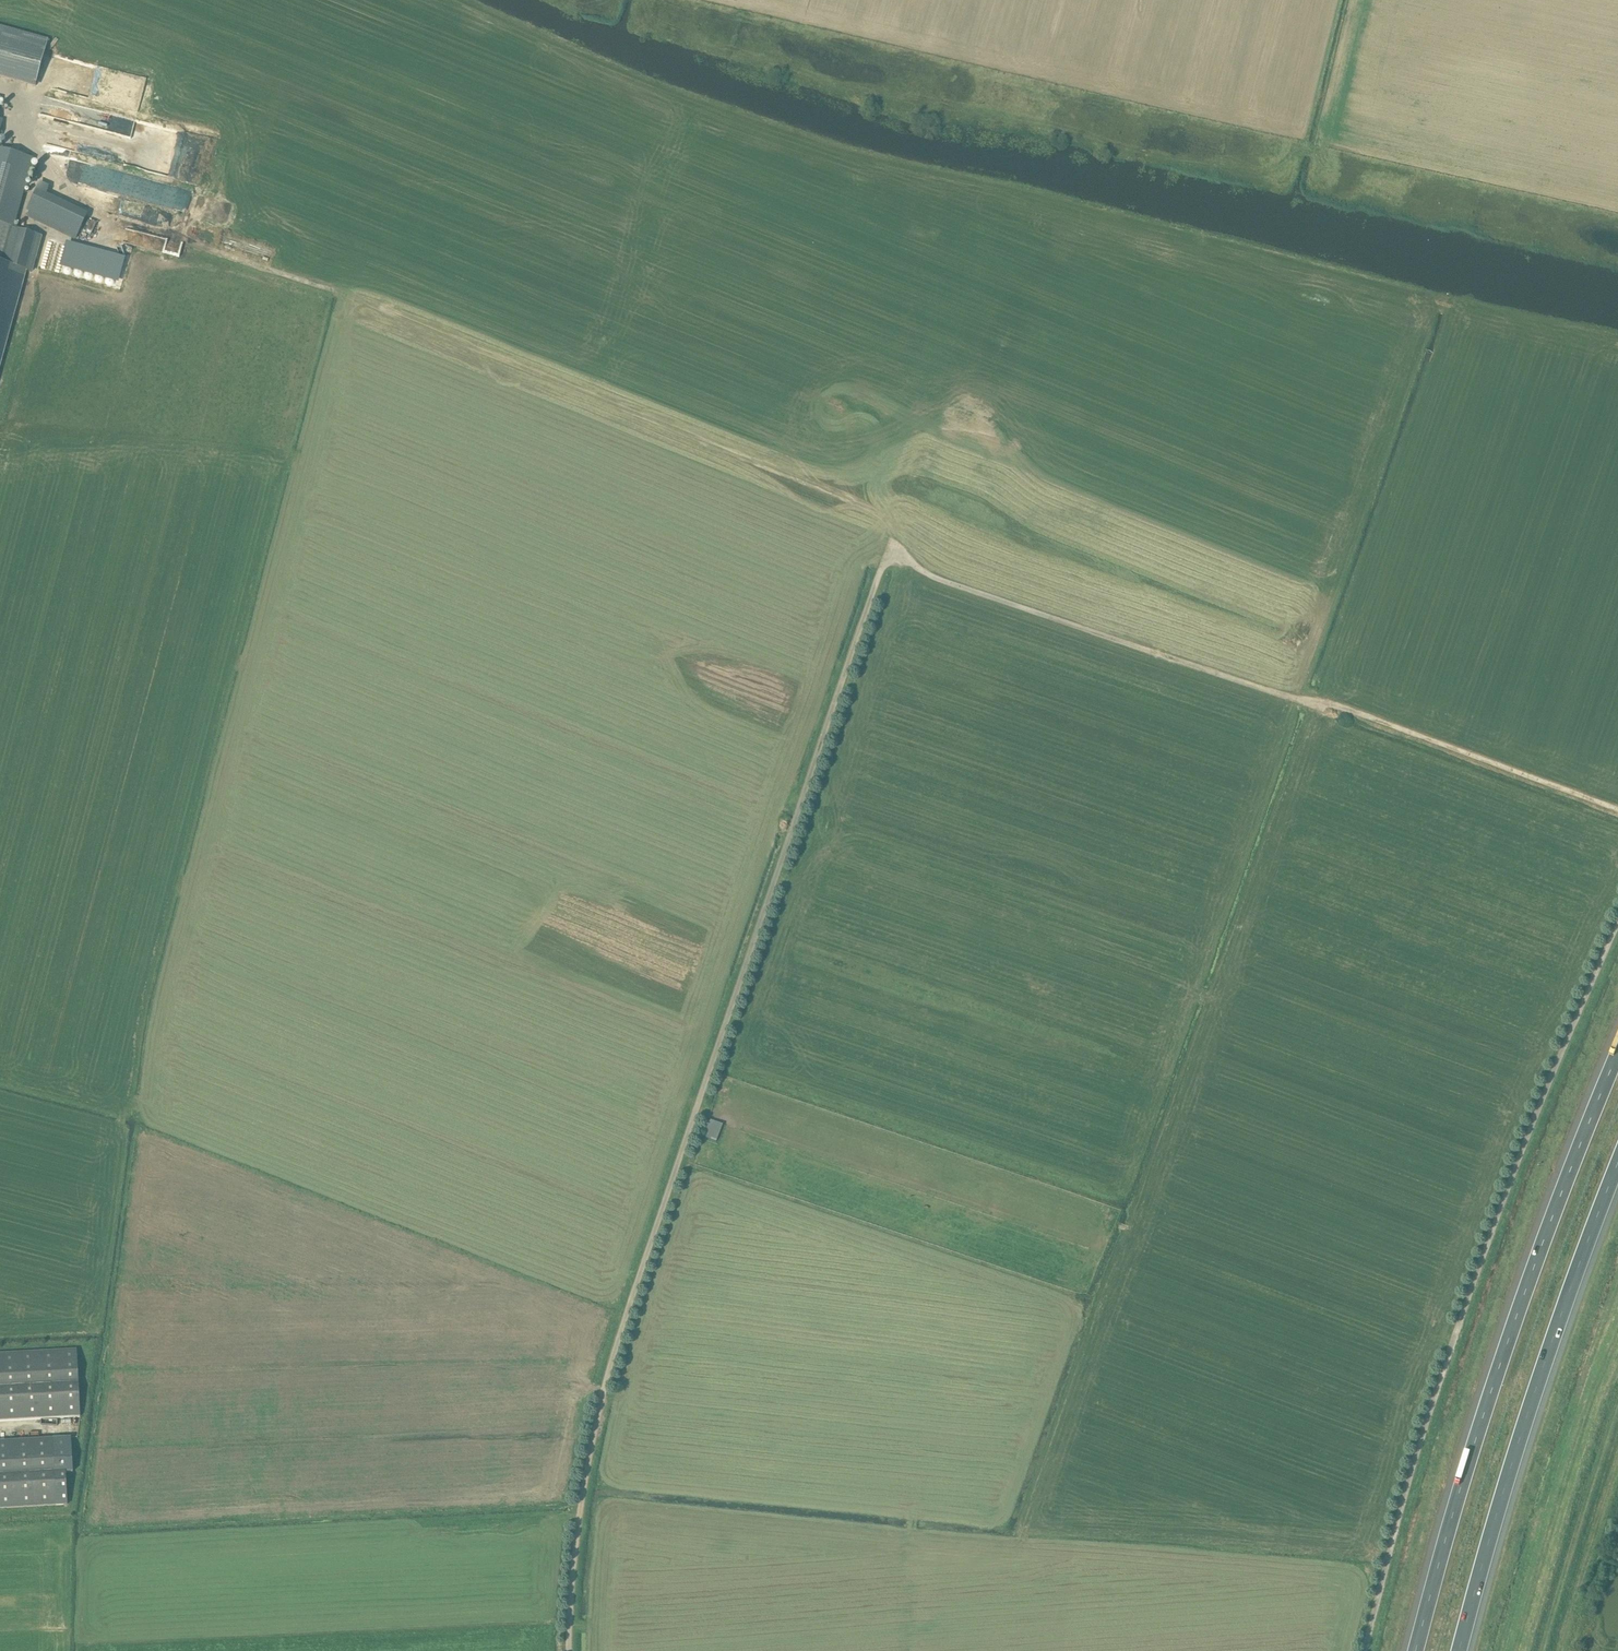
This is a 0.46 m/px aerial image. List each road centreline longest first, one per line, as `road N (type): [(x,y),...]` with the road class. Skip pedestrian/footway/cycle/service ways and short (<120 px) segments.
road 1 (unclassified): [(569,1650),(583,1485),(622,1323),(887,562),(916,565),(1277,693),(1366,716),(1617,809)]
road 2 (unclassified): [(1363,1650),(1480,1262),(1617,924)]
road 3 (motorway): [(1617,1053),(1489,1396),(1416,1650)]
road 4 (motorway): [(1460,1650),(1530,1405),(1617,1162)]

